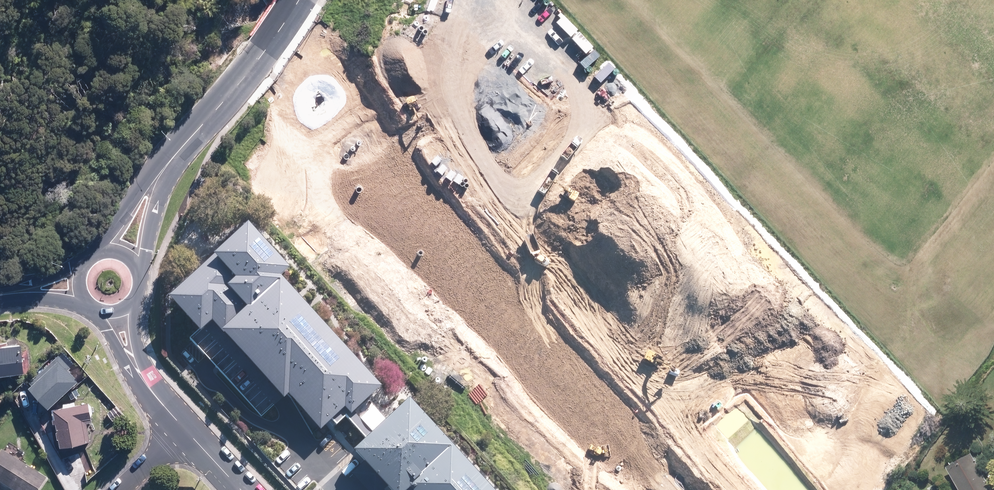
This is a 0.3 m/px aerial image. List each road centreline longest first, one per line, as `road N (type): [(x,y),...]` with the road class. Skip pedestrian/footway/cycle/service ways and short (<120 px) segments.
road 1 (unknown): [(519,0),(519,20),(384,160),(393,182),(671,488),(694,489),(781,432),(807,430)]
road 2 (unknown): [(515,316),(614,220),(630,217),(650,231),(649,263),(550,355)]
road 3 (secondary): [(297,0),(253,67),(151,188)]
road 4 (unknown): [(649,263),(768,393)]
road 5 (unknown): [(614,220),(500,89)]

